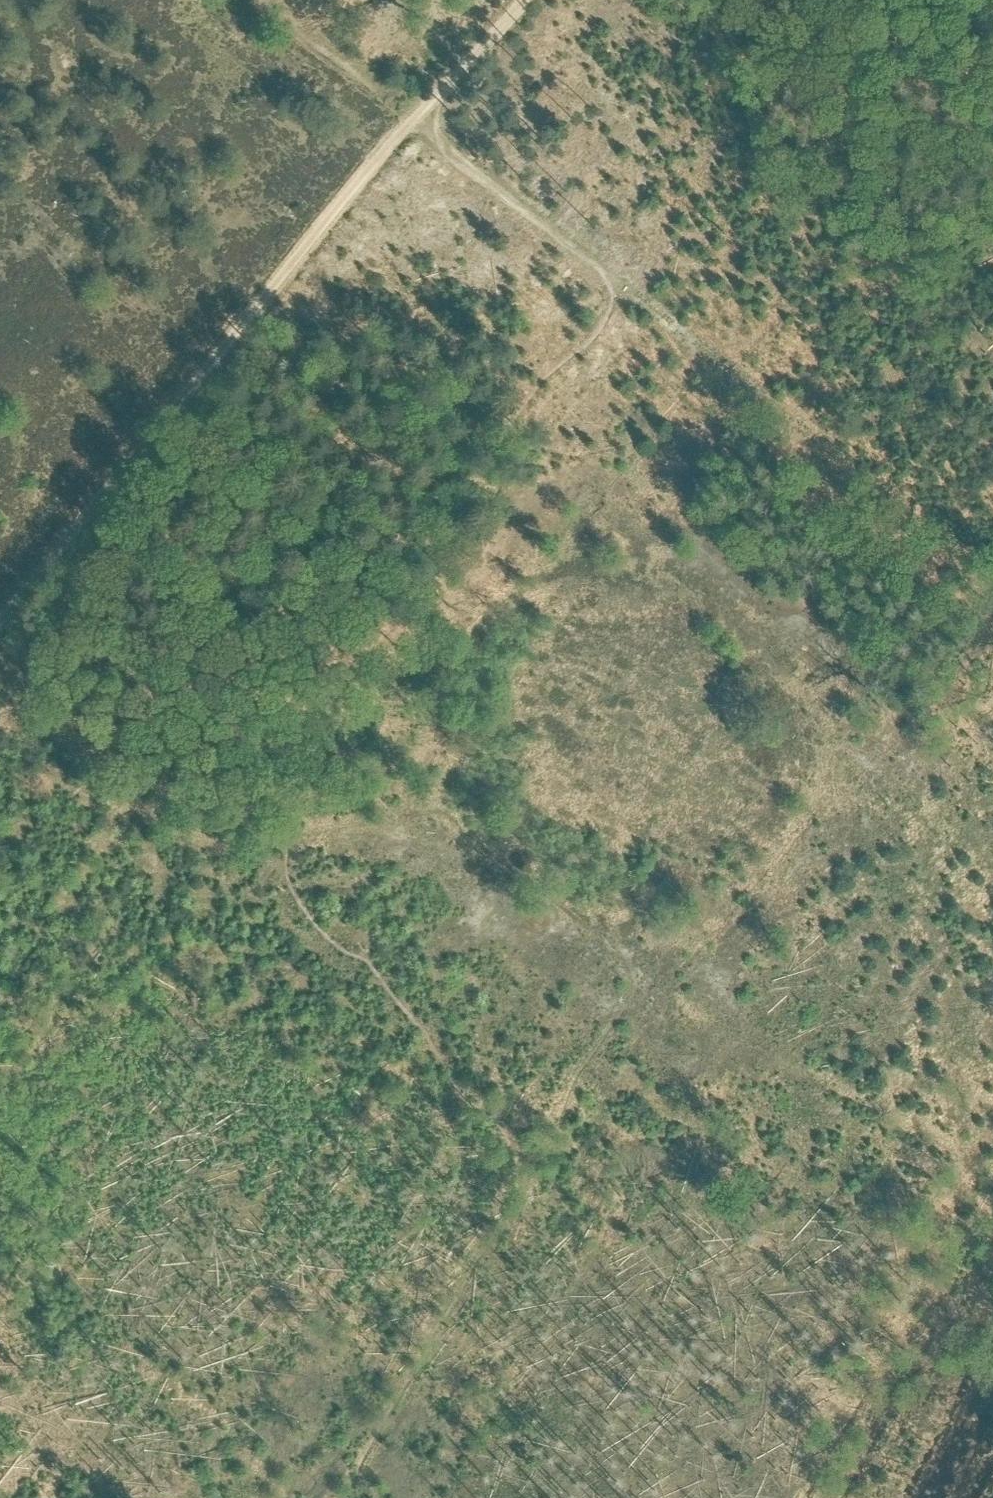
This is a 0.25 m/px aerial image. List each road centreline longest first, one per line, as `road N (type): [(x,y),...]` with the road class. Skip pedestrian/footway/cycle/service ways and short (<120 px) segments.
road 1 (track): [(0,627),(414,117),(268,0)]
road 2 (track): [(527,0),(414,117)]

